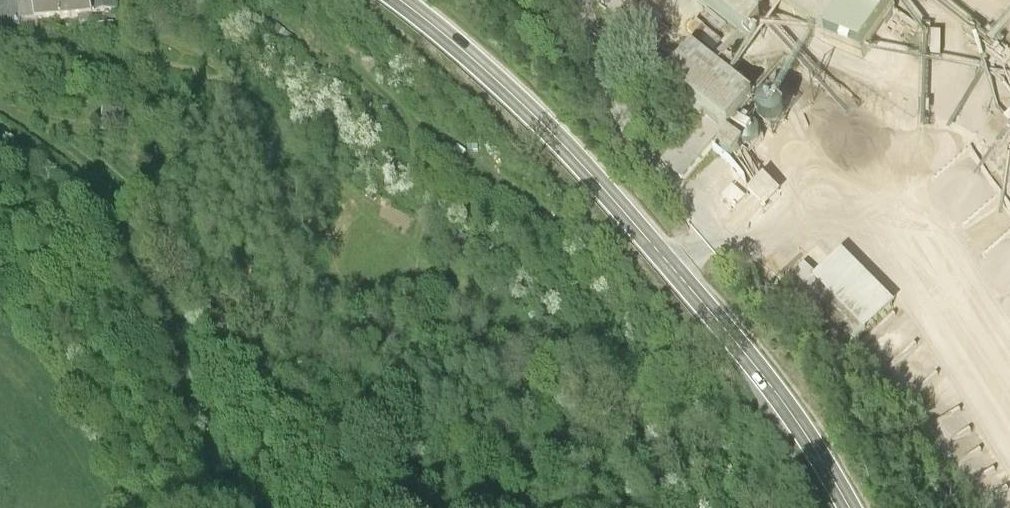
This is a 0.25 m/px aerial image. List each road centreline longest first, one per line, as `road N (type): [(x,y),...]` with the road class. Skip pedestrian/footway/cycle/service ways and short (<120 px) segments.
road 1 (secondary): [(383,0),(547,137),(717,326),(787,414),(846,507)]

